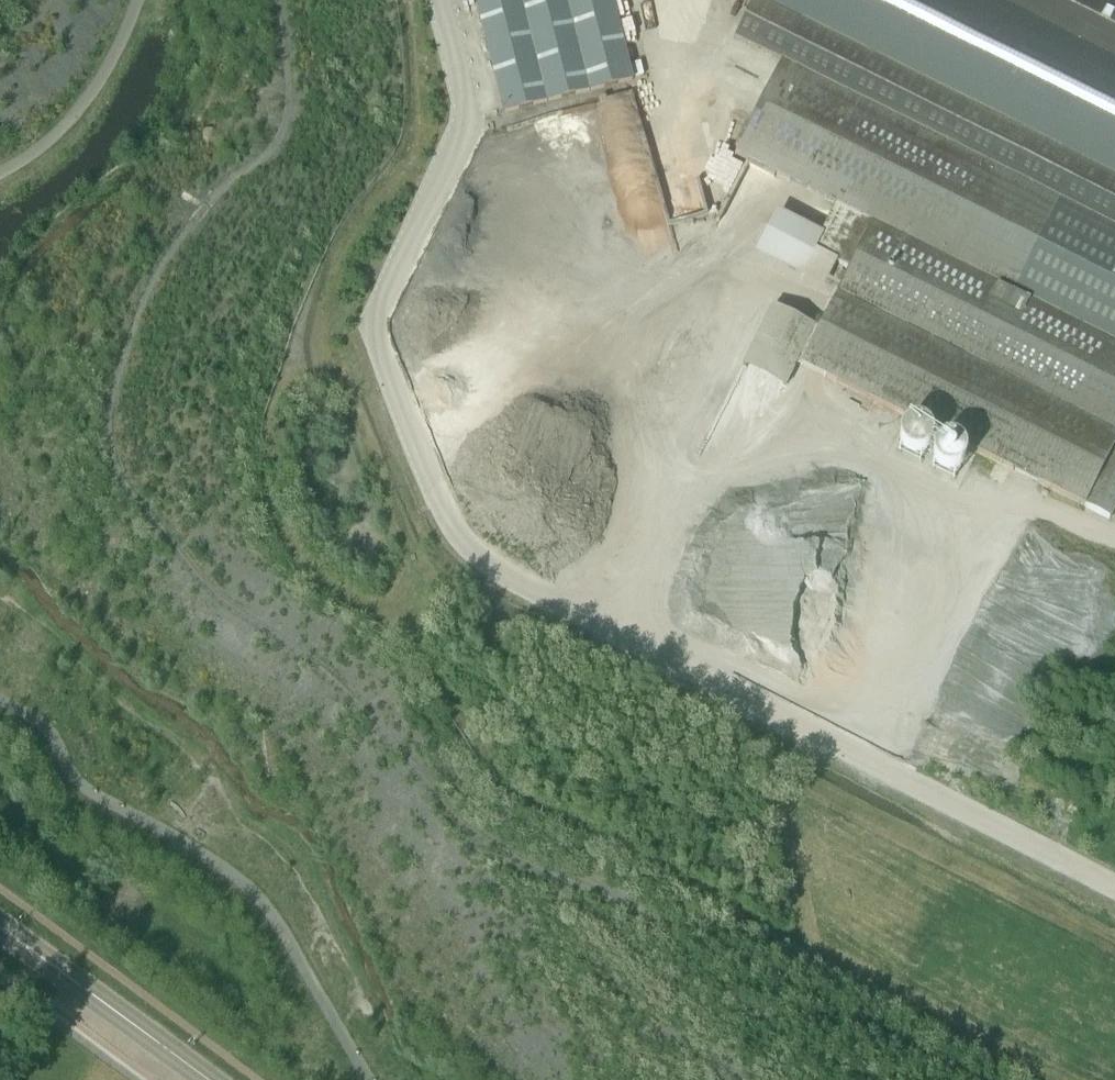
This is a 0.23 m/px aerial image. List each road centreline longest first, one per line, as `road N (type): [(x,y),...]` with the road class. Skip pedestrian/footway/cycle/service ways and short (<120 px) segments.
road 1 (tertiary): [(207,1079),(0,927)]

